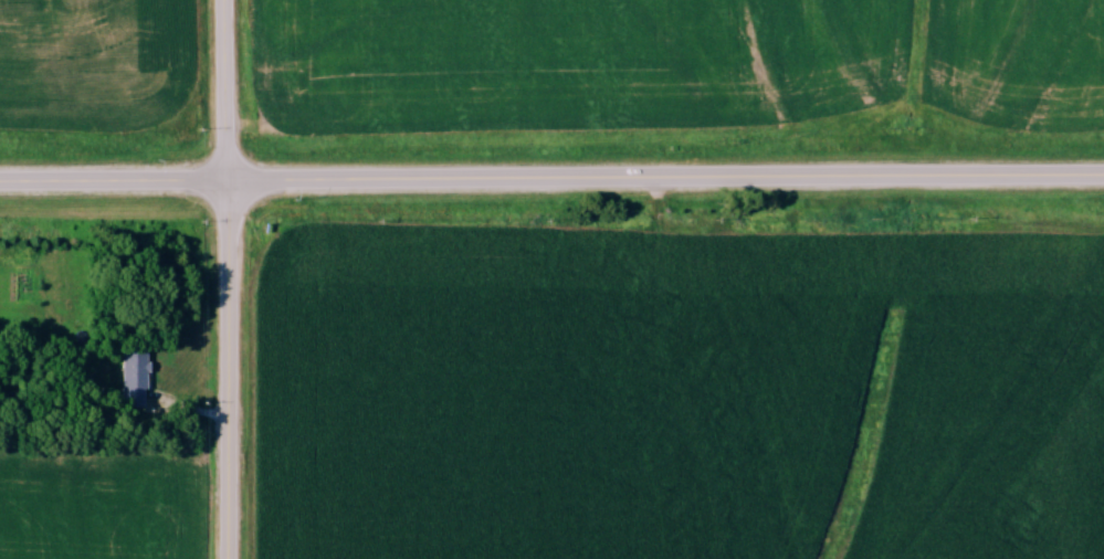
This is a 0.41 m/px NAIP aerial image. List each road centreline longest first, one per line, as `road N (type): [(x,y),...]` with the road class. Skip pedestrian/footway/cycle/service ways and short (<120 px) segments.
road 1 (secondary): [(0,180),(1103,174)]
road 2 (tertiary): [(228,558),(224,0)]

